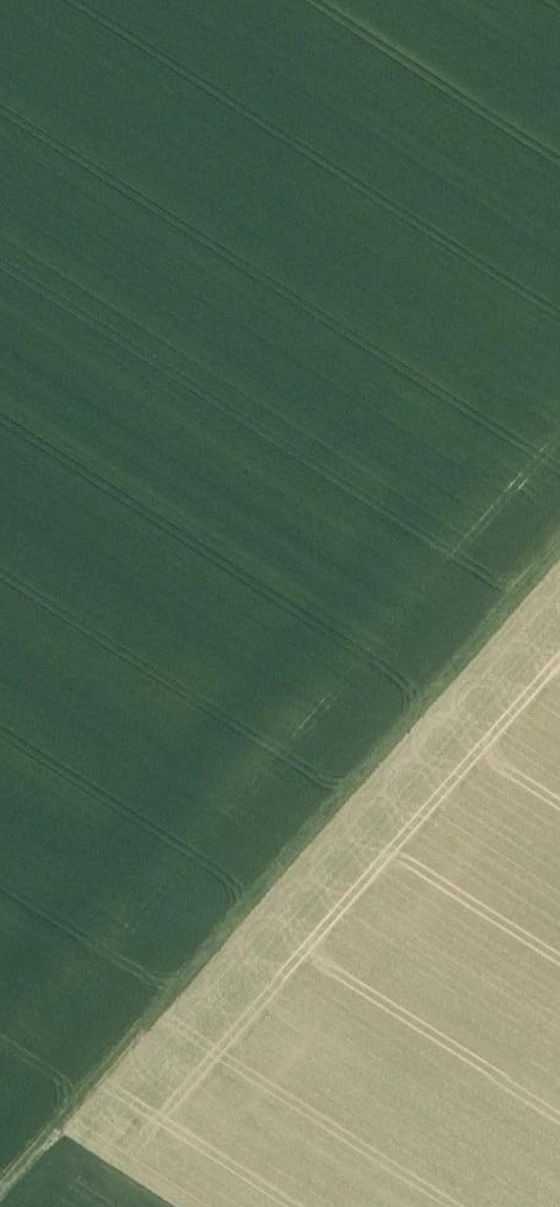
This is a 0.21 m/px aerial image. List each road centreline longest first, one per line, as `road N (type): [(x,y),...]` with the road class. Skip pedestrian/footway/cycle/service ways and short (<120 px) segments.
road 1 (track): [(559,583),(13,1206)]

